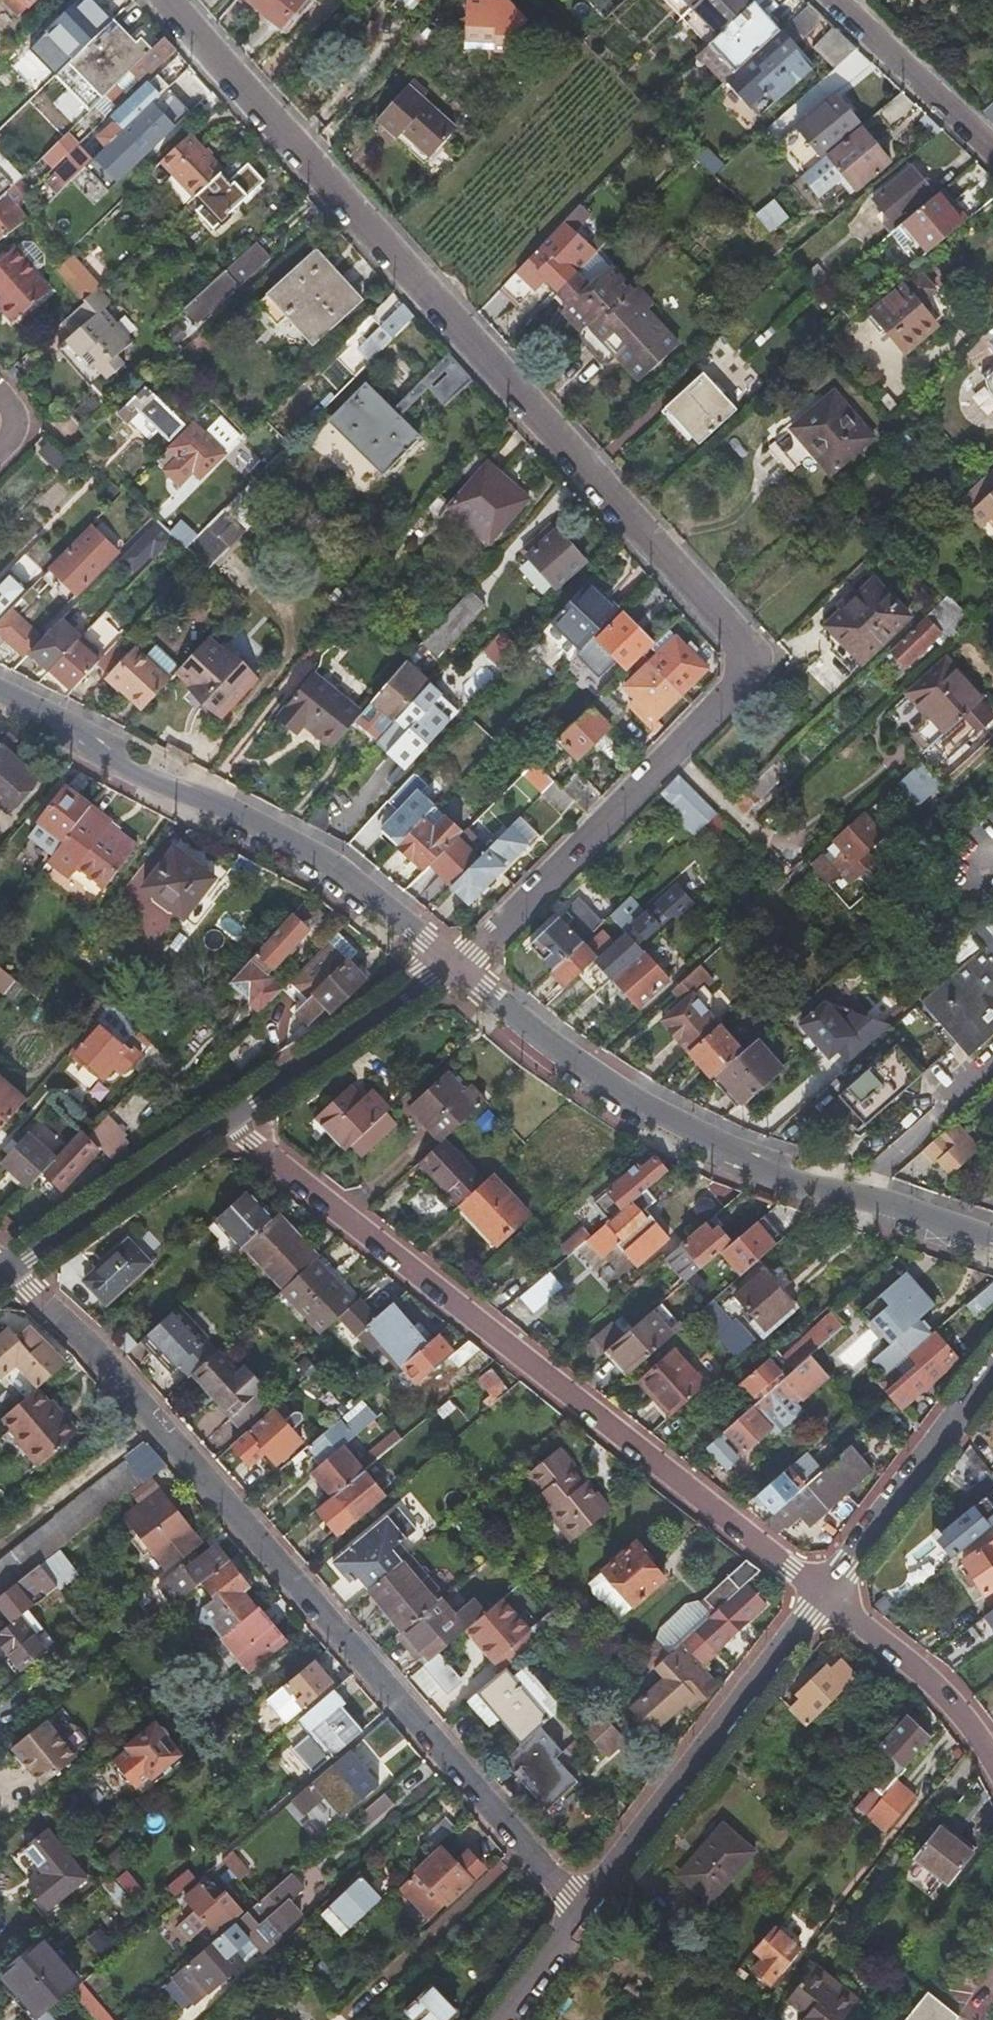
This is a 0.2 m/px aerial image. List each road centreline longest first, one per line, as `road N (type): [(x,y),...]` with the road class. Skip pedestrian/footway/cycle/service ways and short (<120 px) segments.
road 1 (residential): [(168,0),(738,640),(738,682),(474,955),(454,965)]
road 2 (residential): [(4,1269),(96,1351),(583,1907)]
road 3 (residential): [(223,1117),(820,1596)]
road 4 (residential): [(454,965),(595,1073),(671,1119),(781,1175),(992,1240)]
road 5 (residential): [(0,693),(65,723),(137,776),(226,807),(331,864),(454,965)]
road 6 (residential): [(820,1596),(583,1907)]
road 7 (residential): [(992,1359),(820,1596)]
road 8 (residential): [(454,965),(223,1117)]
road 9 (residential): [(223,1117),(4,1269)]
road 10 (residential): [(820,1596),(942,1692),(992,1756)]
road 11 (residential): [(831,0),(992,154)]
road 12 (residential): [(583,1907),(500,2019)]

